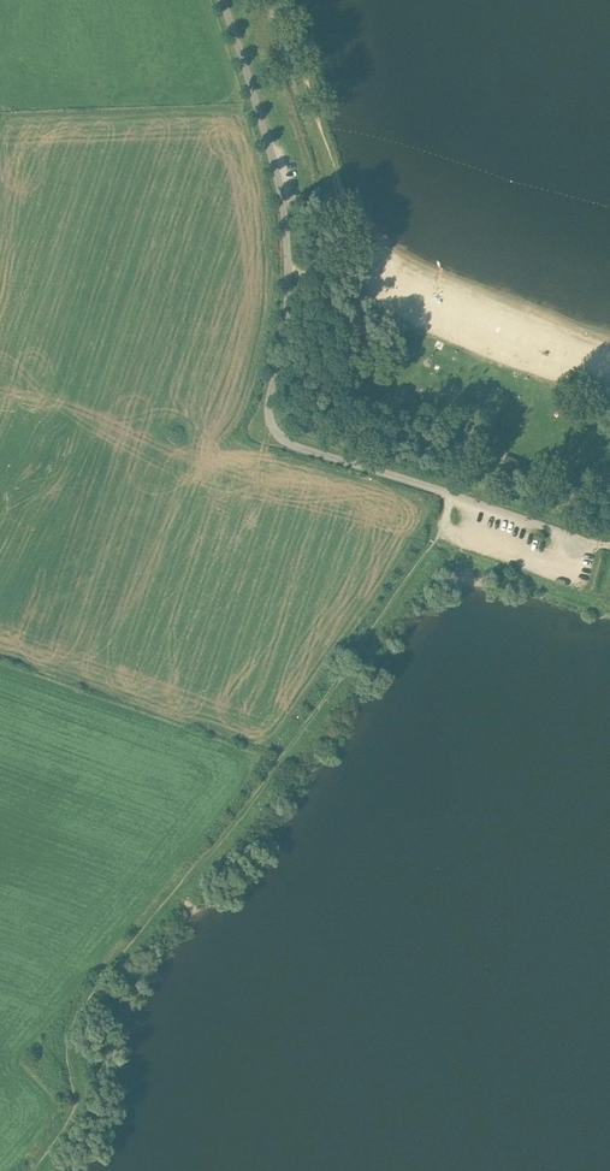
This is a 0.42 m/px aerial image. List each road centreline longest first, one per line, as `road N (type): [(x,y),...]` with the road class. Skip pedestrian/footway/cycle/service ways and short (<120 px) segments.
road 1 (unclassified): [(223,0),(285,208),(287,326),(267,418),(273,431),(308,453),(584,547)]

